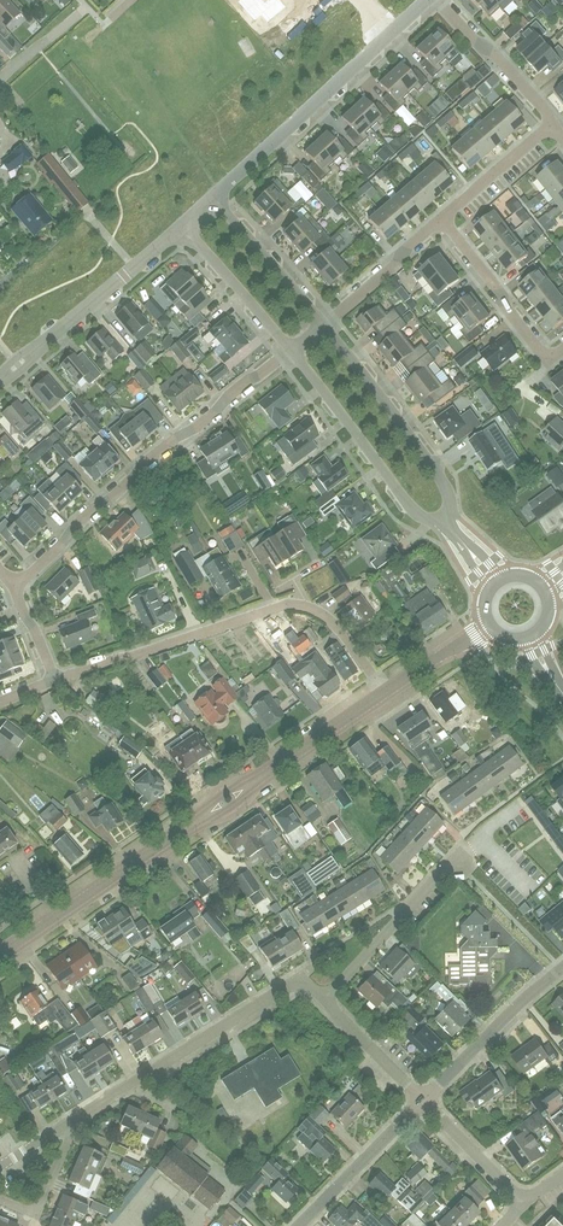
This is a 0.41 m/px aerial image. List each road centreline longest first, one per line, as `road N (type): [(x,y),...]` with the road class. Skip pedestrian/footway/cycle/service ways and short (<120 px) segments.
road 1 (residential): [(14,586),(142,461),(289,350)]
road 2 (residential): [(427,0),(216,196)]
road 3 (residential): [(310,608),(285,605),(53,679)]
road 4 (tertiary): [(0,955),(208,813)]
road 5 (residential): [(442,517),(443,480),(323,322)]
road 6 (residential): [(179,228),(0,380)]
road 7 (residential): [(289,350),(416,512),(442,517)]
road 8 (residential): [(323,1001),(462,852)]
road 9 (residential): [(443,216),(548,360),(562,349)]
road 10 (residential): [(134,1082),(298,976)]
road 11 (residential): [(423,1101),(562,970)]
road 12 (residential): [(297,1225),(423,1101)]
road 13 (tertiary): [(246,787),(386,692)]
road 14 (residential): [(553,122),(439,0)]
road 15 (residential): [(323,322),(216,196)]
road 16 (residential): [(179,228),(289,350)]
road 17 (residential): [(323,322),(443,216)]
road 18 (residential): [(443,216),(553,122)]
road 19 (residential): [(524,1203),(423,1101)]
road 20 (residential): [(323,1001),(423,1101)]
road 21 (residential): [(74,1120),(37,1213),(0,1197)]
road 22 (tertiary): [(386,692),(490,625)]

